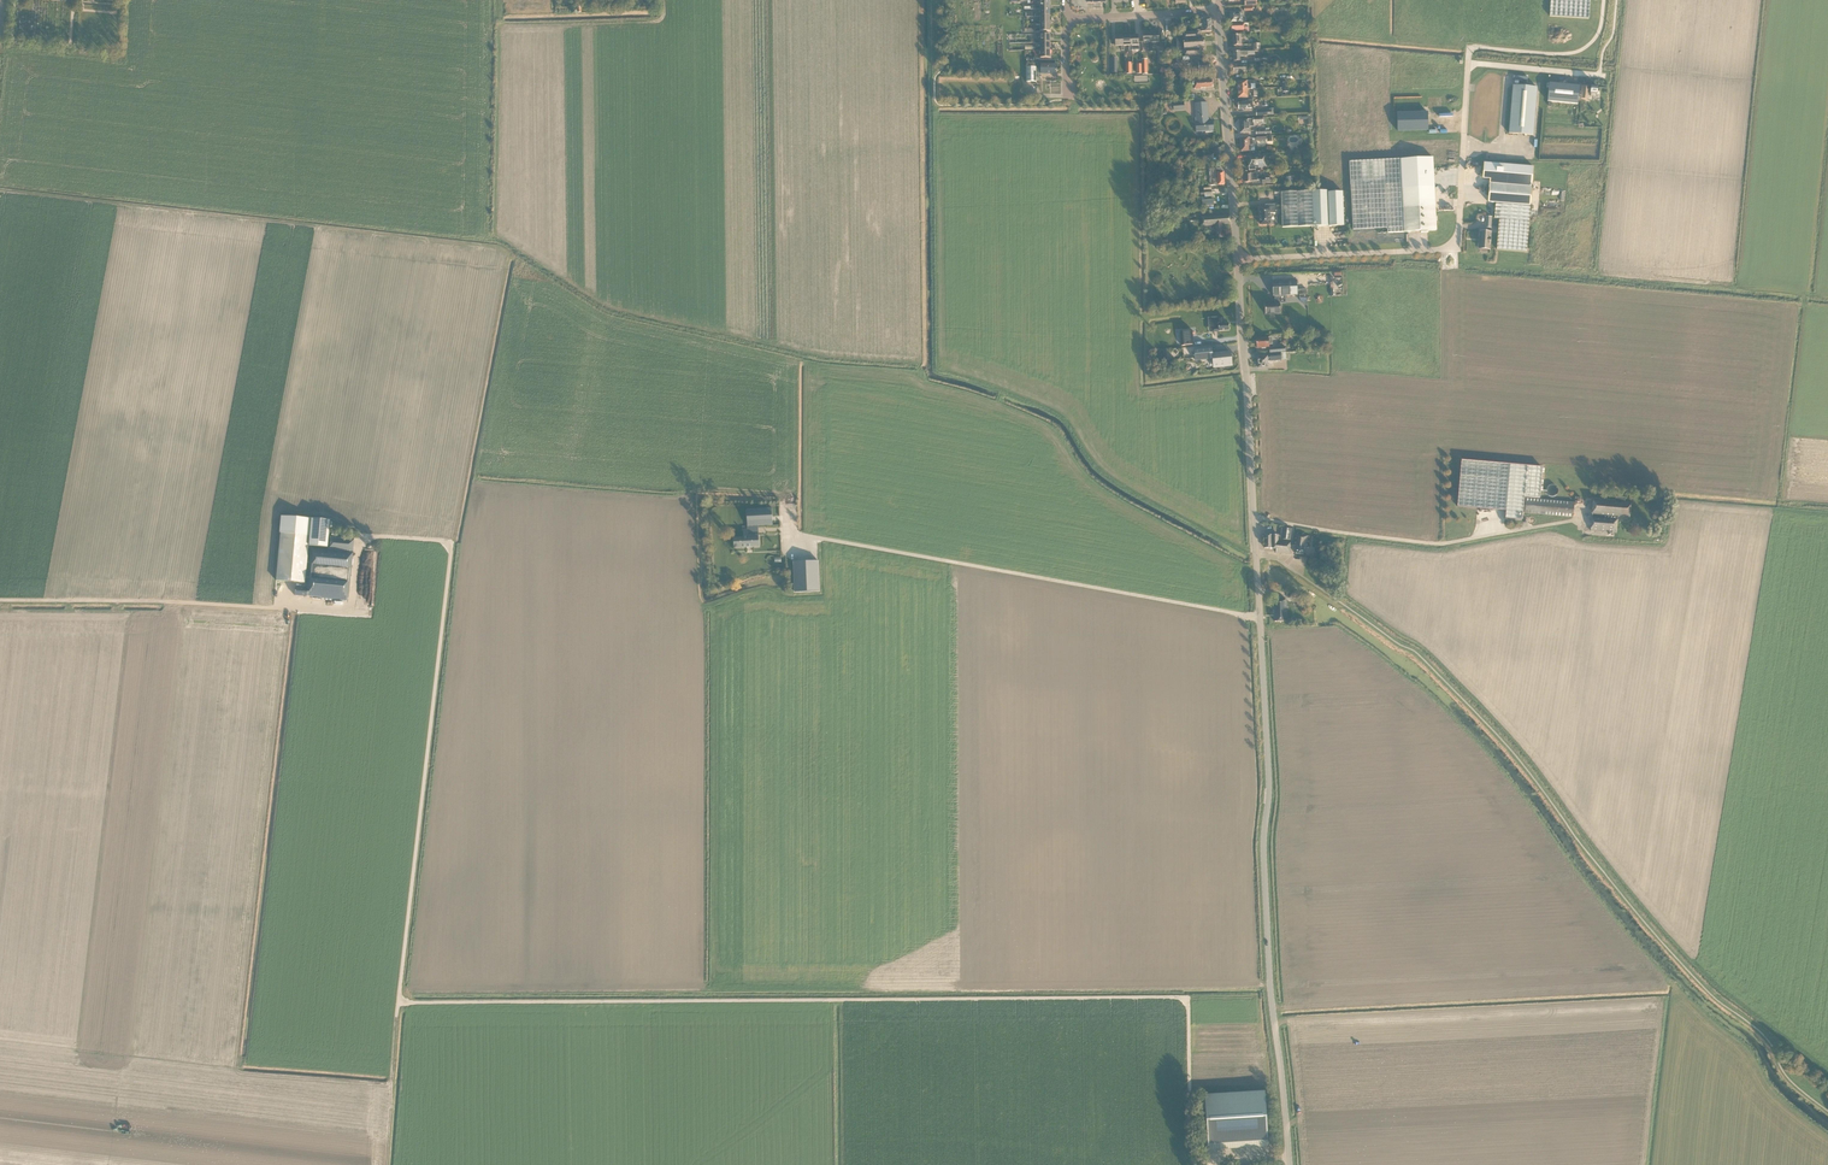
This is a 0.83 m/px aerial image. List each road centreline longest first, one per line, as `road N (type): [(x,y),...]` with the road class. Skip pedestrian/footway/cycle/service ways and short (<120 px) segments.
road 1 (tertiary): [(1291,1164),(1272,997),(1270,790),(1238,258)]
road 2 (unclassified): [(1238,258),(1454,245),(1469,48)]
road 3 (tertiary): [(1238,258),(1219,10)]
road 4 (residential): [(1219,10),(1066,19)]

